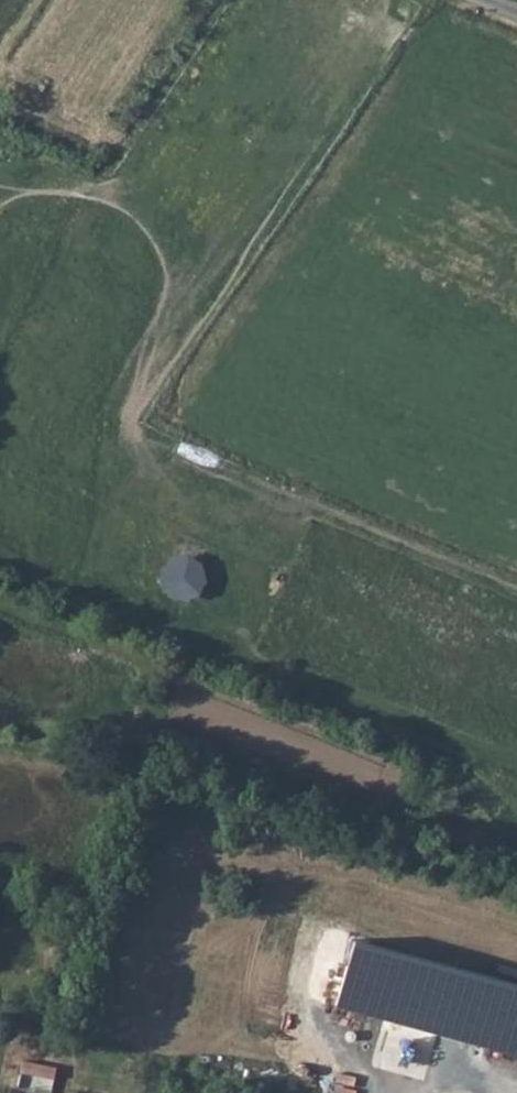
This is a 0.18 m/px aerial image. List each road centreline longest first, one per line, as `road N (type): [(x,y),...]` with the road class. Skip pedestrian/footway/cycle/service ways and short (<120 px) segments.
road 1 (track): [(453,0),(173,428)]

